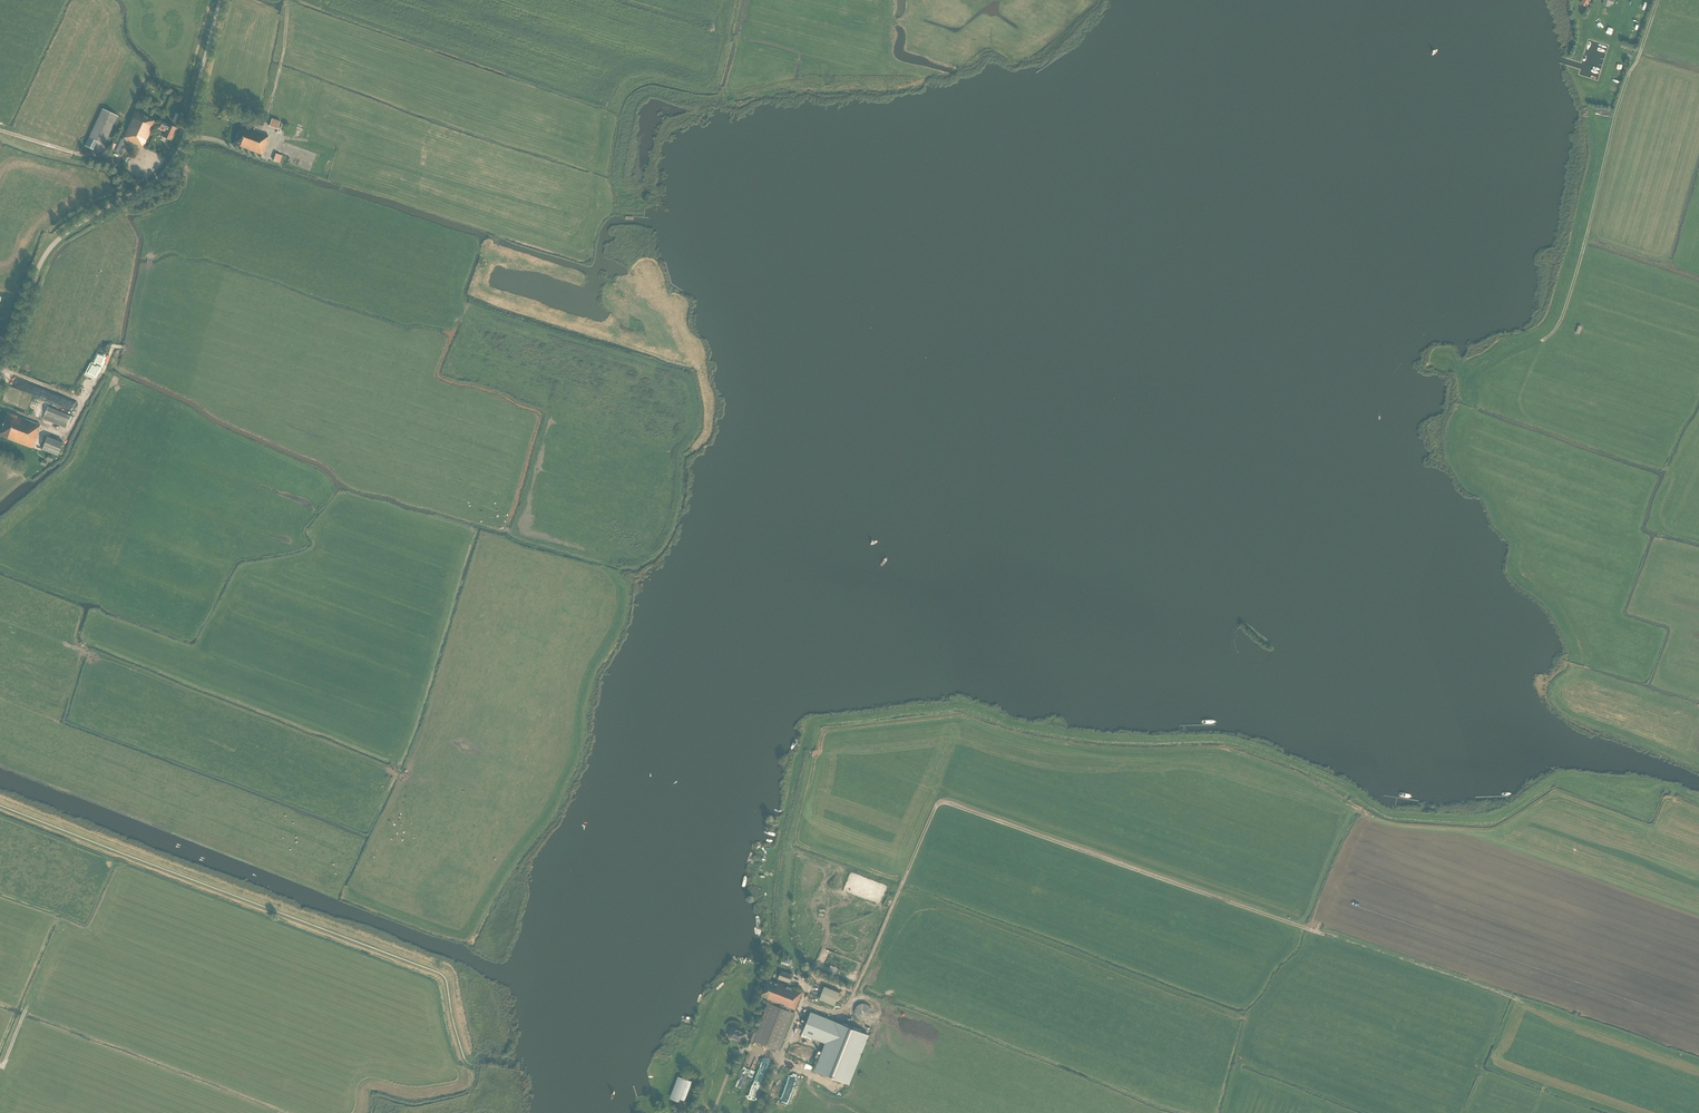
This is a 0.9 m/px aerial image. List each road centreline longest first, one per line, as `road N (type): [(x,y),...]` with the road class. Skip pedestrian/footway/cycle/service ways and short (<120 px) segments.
road 1 (unclassified): [(0,374),(48,251),(171,165),(220,0)]
road 2 (track): [(1658,0),(1615,115),(1561,320),(1541,342)]
road 3 (track): [(459,302),(686,375),(697,424),(681,448)]

